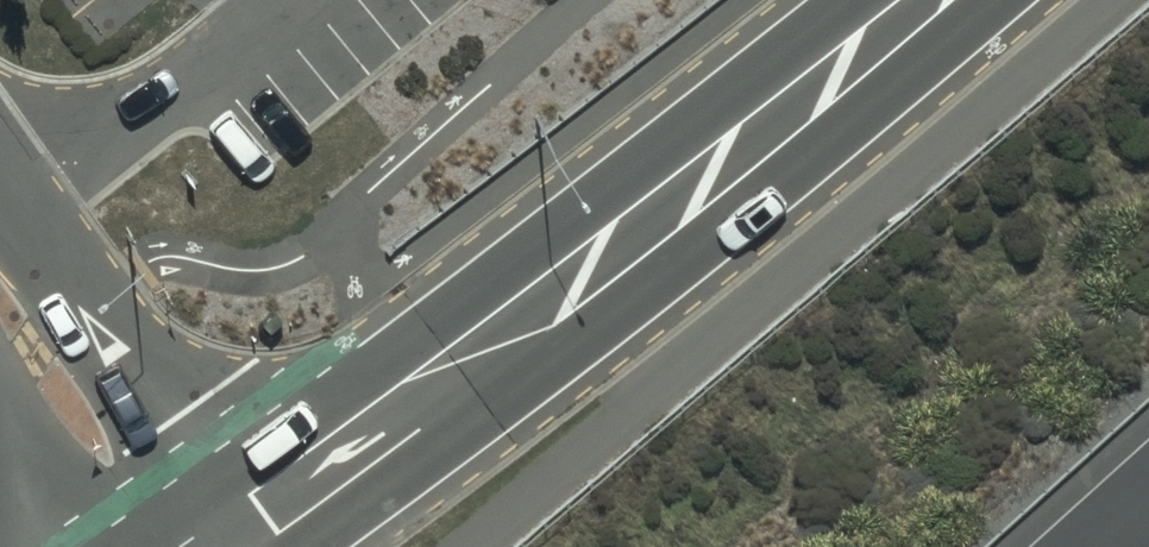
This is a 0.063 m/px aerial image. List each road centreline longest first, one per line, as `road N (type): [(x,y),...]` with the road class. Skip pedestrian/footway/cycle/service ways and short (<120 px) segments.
road 1 (secondary): [(222,546),(710,174),(924,0)]
road 2 (tertiary): [(156,546),(0,305)]

